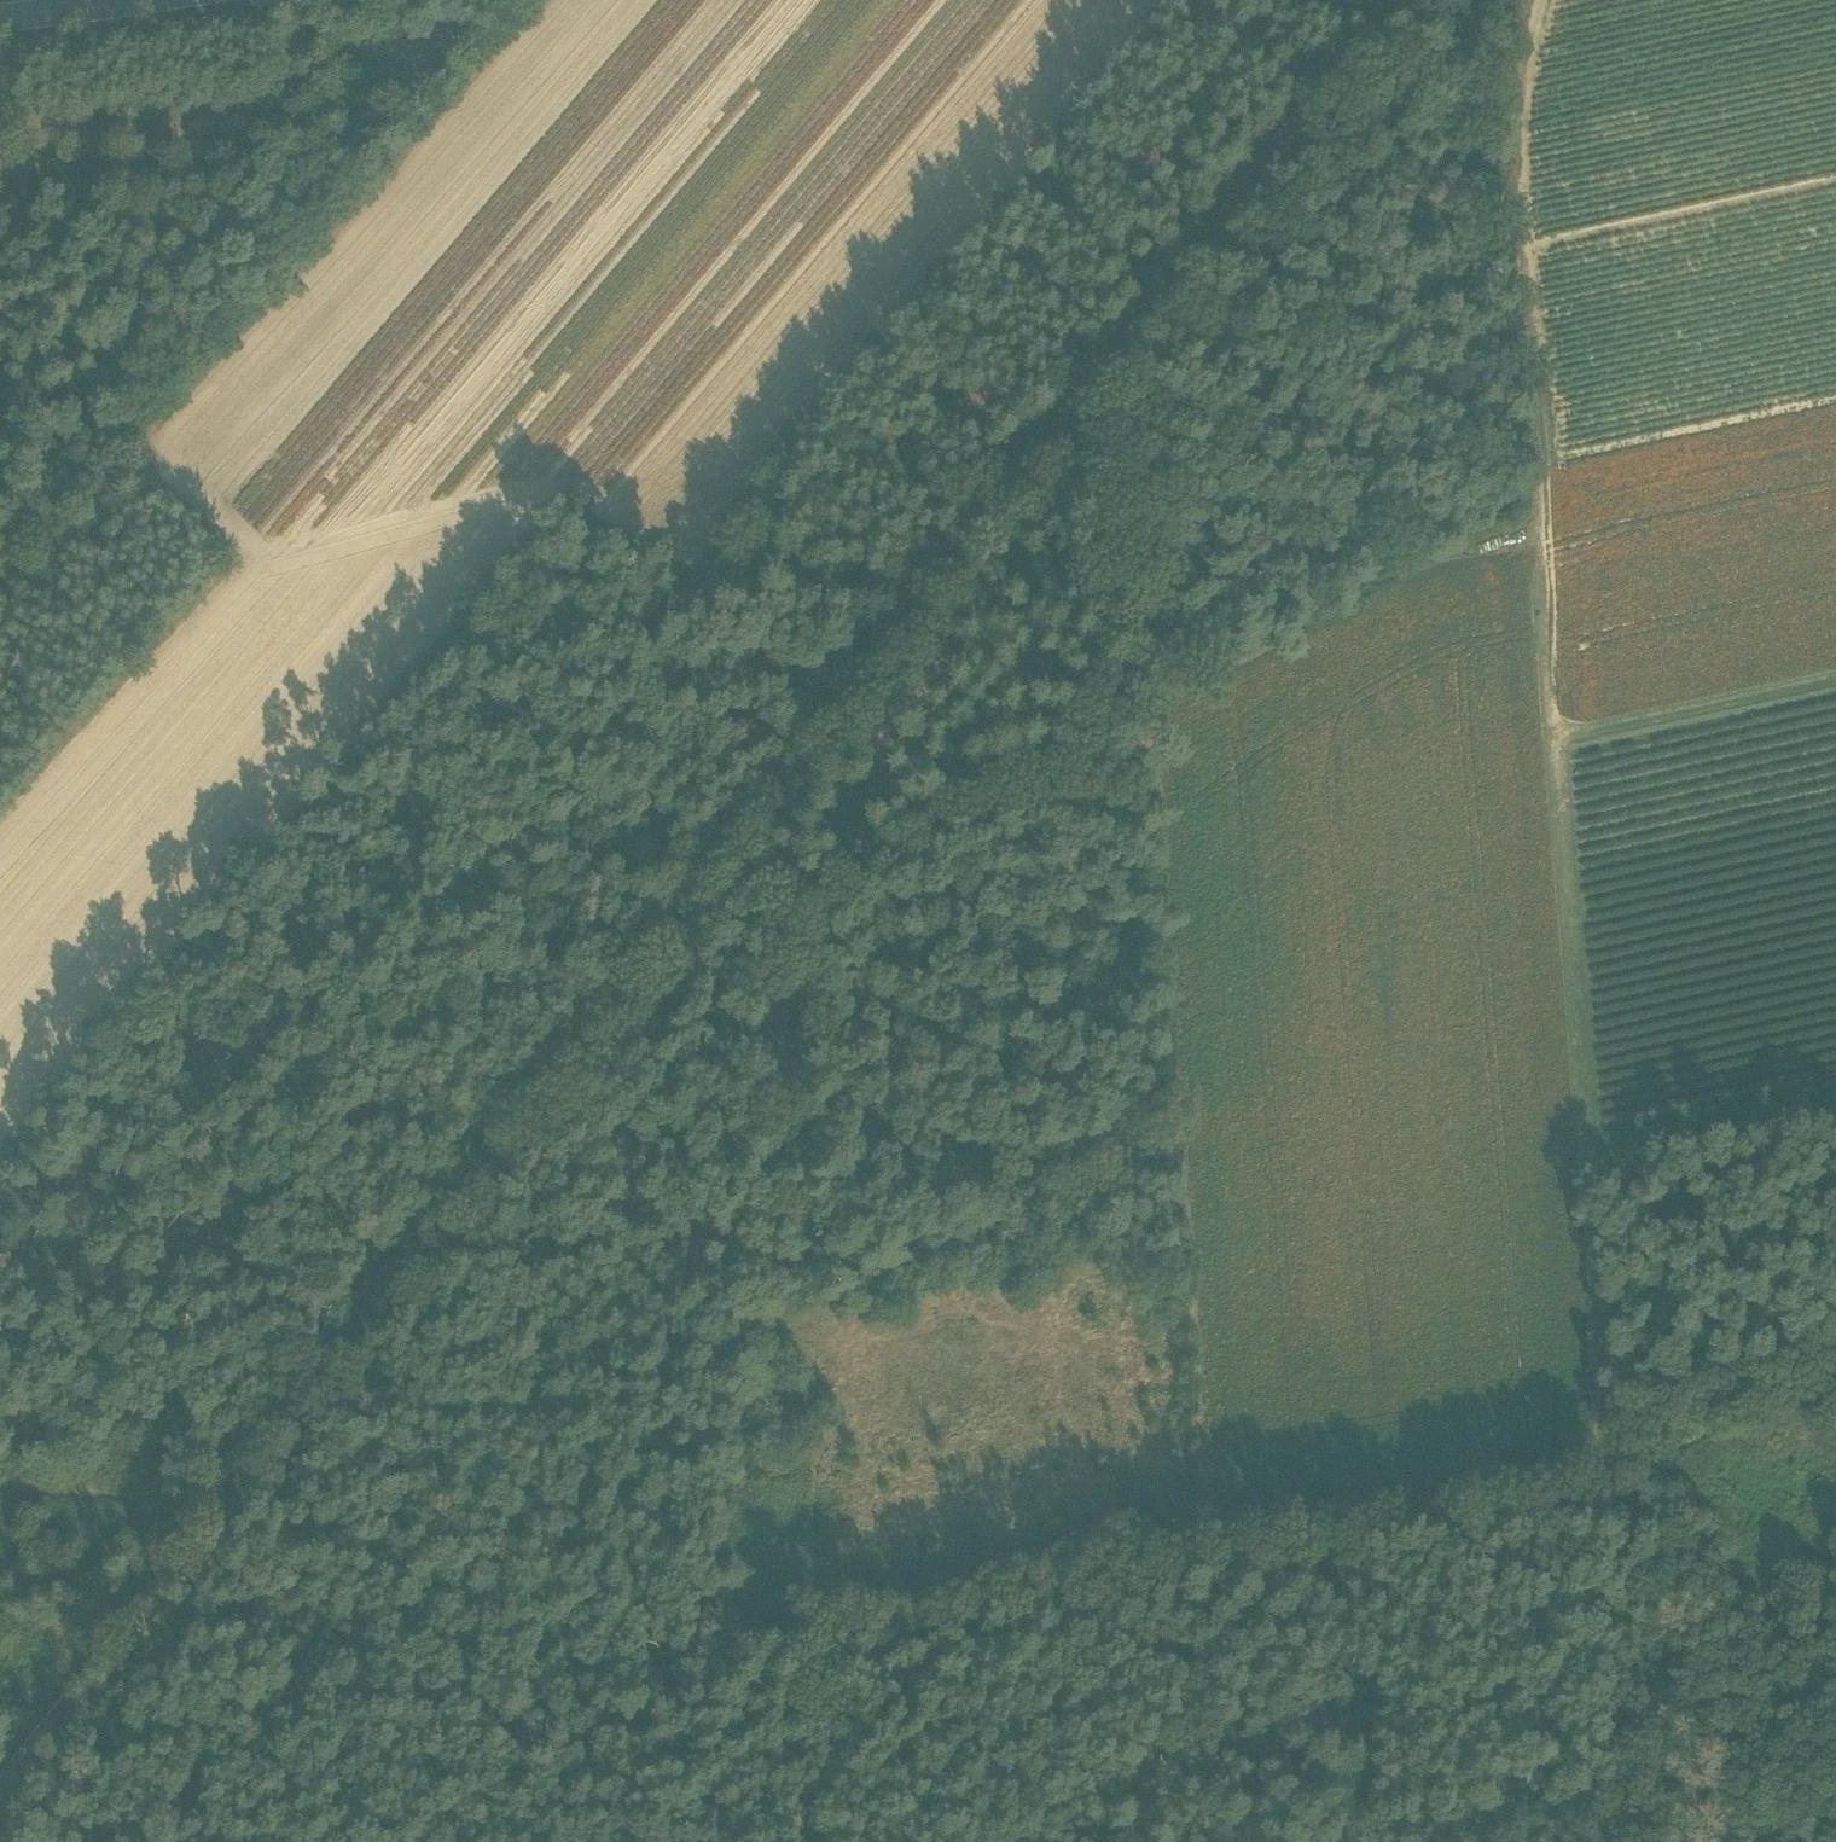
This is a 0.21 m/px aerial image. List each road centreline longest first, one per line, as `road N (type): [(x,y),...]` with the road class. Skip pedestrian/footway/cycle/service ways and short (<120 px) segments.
road 1 (track): [(1376,0),(104,1619)]
road 2 (track): [(1155,0),(685,557),(605,500),(577,488),(546,489)]
road 3 (track): [(546,489),(0,1130)]
road 4 (track): [(255,544),(149,456),(555,0)]
road 5 (unclassified): [(0,130),(223,155),(270,139),(293,63),(289,0)]
road 6 (track): [(0,825),(255,544)]
road 7 (track): [(546,489),(255,544)]
road 8 (track): [(685,557),(771,589),(893,612)]
road 9 (tertiary): [(0,18),(147,0)]

